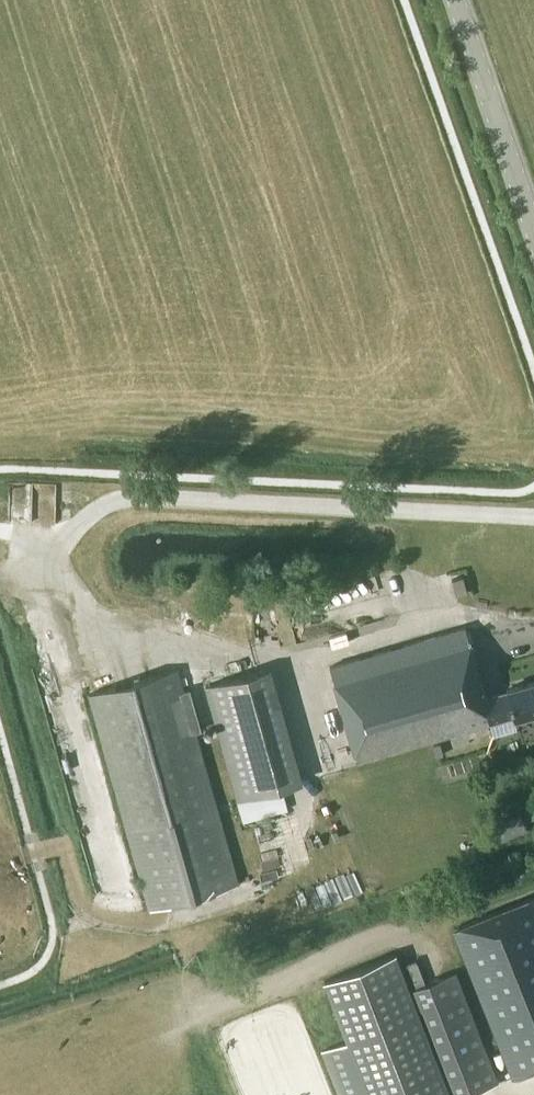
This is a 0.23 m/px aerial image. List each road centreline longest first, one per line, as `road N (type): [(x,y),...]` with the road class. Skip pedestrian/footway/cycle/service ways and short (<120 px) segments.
road 1 (track): [(533,516),(144,495),(99,508),(62,540),(59,577),(73,620),(99,635),(218,656)]
road 2 (tertiary): [(533,238),(452,0)]

